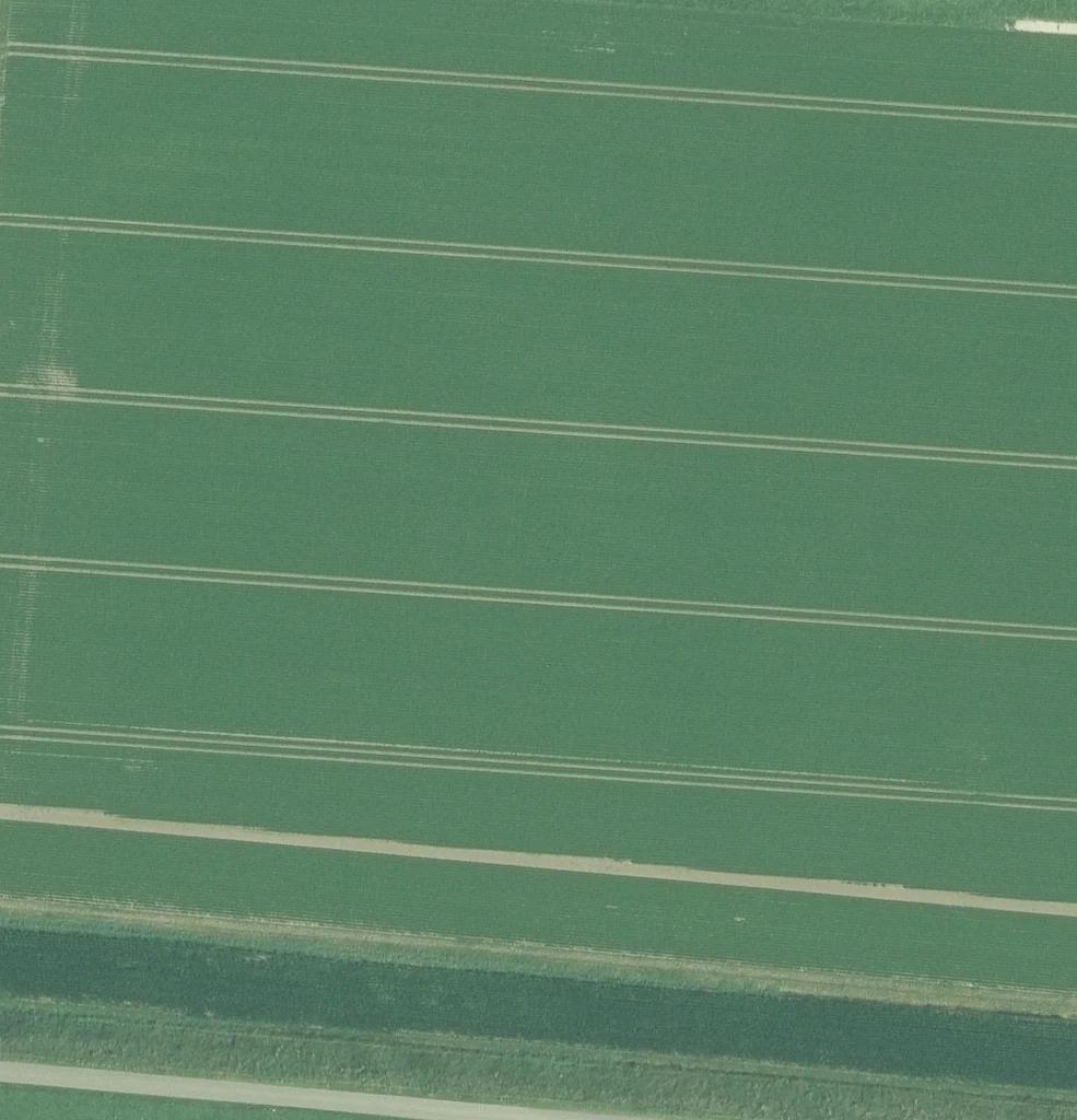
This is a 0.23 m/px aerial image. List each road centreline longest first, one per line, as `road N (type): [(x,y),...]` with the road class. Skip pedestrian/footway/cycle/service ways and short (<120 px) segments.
road 1 (unclassified): [(446,1119),(0,1071)]

